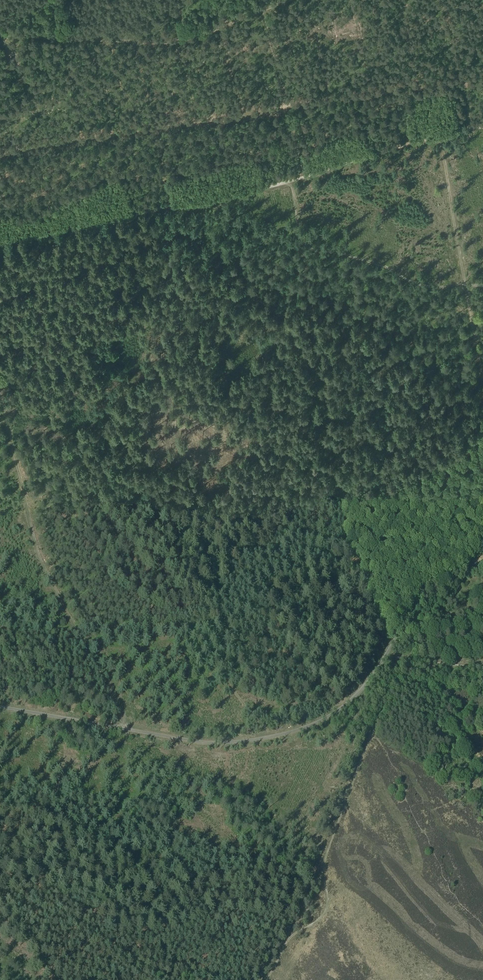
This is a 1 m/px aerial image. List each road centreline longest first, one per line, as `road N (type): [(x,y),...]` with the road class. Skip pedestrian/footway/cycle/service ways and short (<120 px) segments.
road 1 (track): [(482,128),(288,181),(299,246),(339,252),(428,289),(462,286)]
road 2 (track): [(388,657),(359,692),(322,718),(237,741),(0,707)]
road 3 (track): [(299,246),(359,573),(397,638)]
road 4 (track): [(0,399),(35,556),(127,728)]
road 5 (track): [(0,36),(178,43),(291,0)]
road 6 (track): [(288,181),(0,240)]
road 7 (track): [(287,106),(0,158)]
road 8 (track): [(268,979),(292,936),(328,904),(325,857),(372,734)]
road 9 (track): [(434,138),(482,393)]
road 10 (track): [(334,452),(482,424)]
road 11 (track): [(388,657),(422,594),(482,560)]

